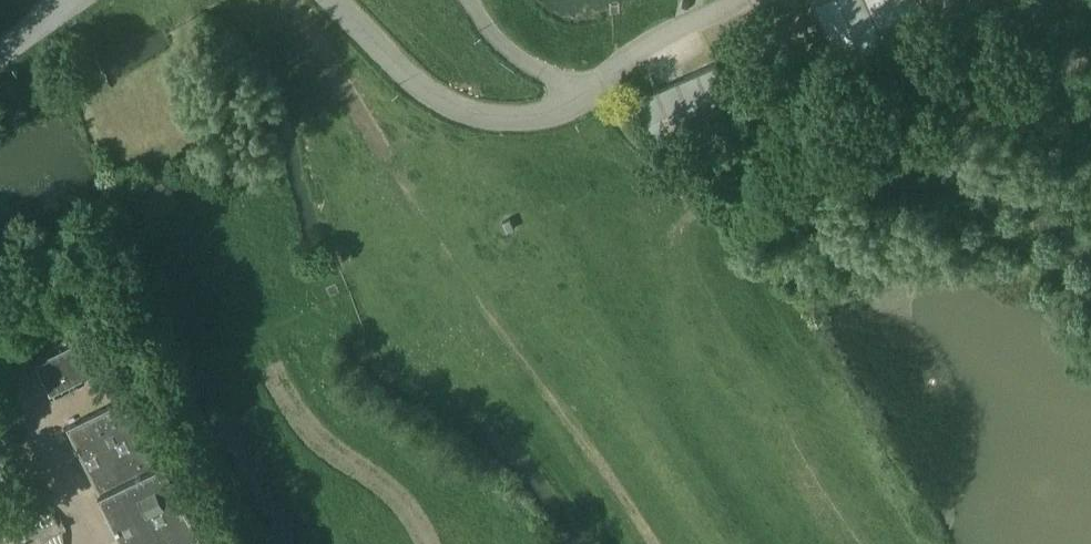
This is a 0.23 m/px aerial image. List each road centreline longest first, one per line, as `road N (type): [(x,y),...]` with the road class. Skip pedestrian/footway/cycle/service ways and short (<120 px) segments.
road 1 (track): [(655,543),(383,146),(296,0)]
road 2 (unclassified): [(330,0),(435,97),(503,119),(551,114),(595,95),(655,42),(749,0)]
road 3 (track): [(595,95),(672,173),(878,93)]
road 4 (track): [(878,93),(931,172),(1090,307)]

